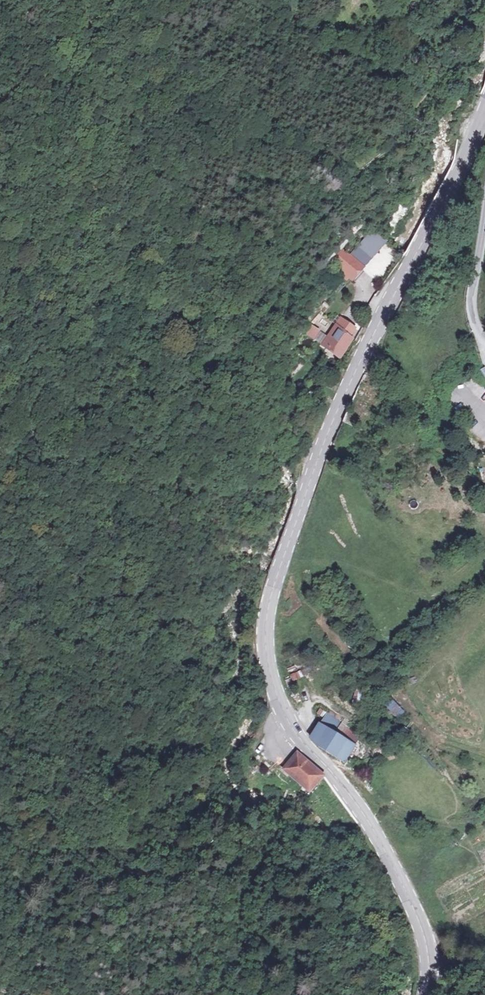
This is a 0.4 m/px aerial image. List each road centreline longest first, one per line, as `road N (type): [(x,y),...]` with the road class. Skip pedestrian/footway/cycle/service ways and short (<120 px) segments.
road 1 (secondary): [(423,994),(427,957),(410,894),(358,805),(286,711),(268,630),(275,583),(339,405),(484,112)]
road 2 (residential): [(484,220),(472,293),(484,342)]

